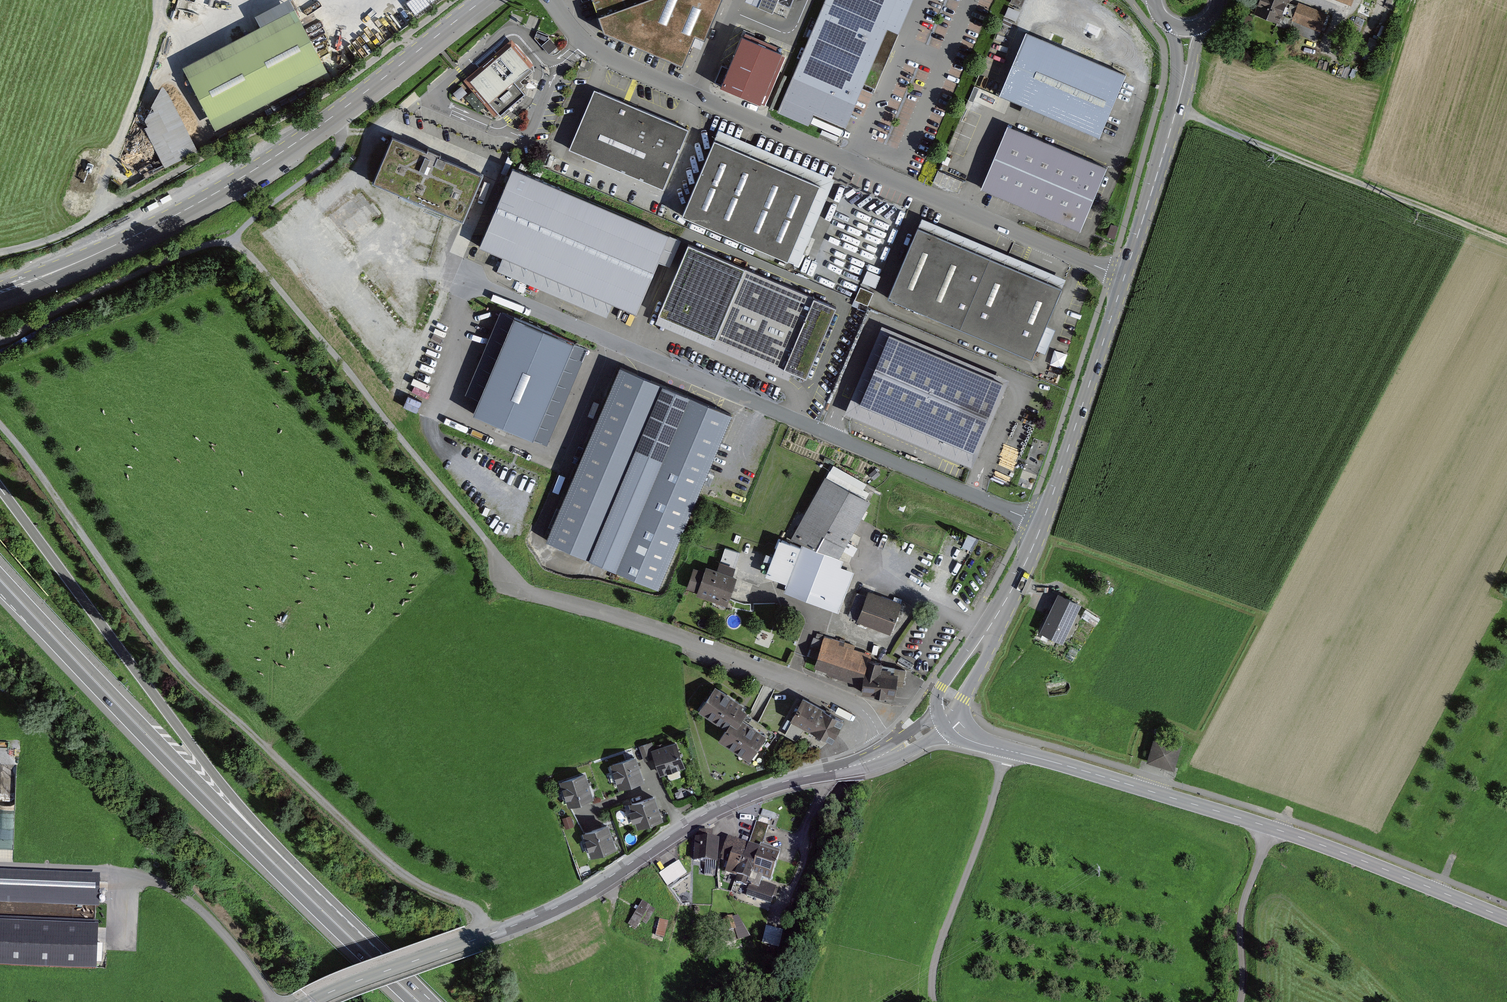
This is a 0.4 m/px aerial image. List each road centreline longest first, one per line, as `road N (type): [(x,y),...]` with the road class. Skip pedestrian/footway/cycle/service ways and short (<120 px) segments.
road 1 (track): [(0,425),(190,668),(392,859),(478,911),(487,935)]
road 2 (track): [(514,589),(384,416),(231,243),(192,251),(0,339)]
road 3 (residential): [(551,0),(587,44),(616,61),(1124,277)]
road 4 (residential): [(1042,523),(474,277)]
road 5 (secondary): [(482,0),(242,177),(120,242),(0,290)]
road 6 (trunk): [(304,892),(0,488)]
road 7 (tertiary): [(887,753),(723,805),(588,891),(475,939)]
road 8 (trunk): [(0,579),(304,892)]
road 9 (unclassified): [(887,753),(873,722),(852,703),(634,621),(514,589)]
road 10 (track): [(1506,241),(1177,107)]
road 11 (track): [(277,1001),(222,928),(183,893),(141,874),(0,864)]
road 12 (tertiary): [(1005,750),(1270,827)]
road 13 (unclassified): [(929,1001),(930,977),(1005,750)]
road 14 (tertiary): [(1124,277),(1042,523)]
road 15 (tertiary): [(1270,827),(1506,919)]
road 16 (tertiary): [(1042,523),(951,692),(949,716)]
road 17 (tertiary): [(1185,73),(1124,277)]
road 18 (track): [(98,214),(161,17)]
road 19 (track): [(231,243),(327,168),(341,150),(348,105)]
road 20 (unclassified): [(1240,1001),(1243,907),(1270,827)]
road 21 (tertiary): [(312,1001),(475,939)]
road 22 (trunk): [(304,892),(416,1001)]

